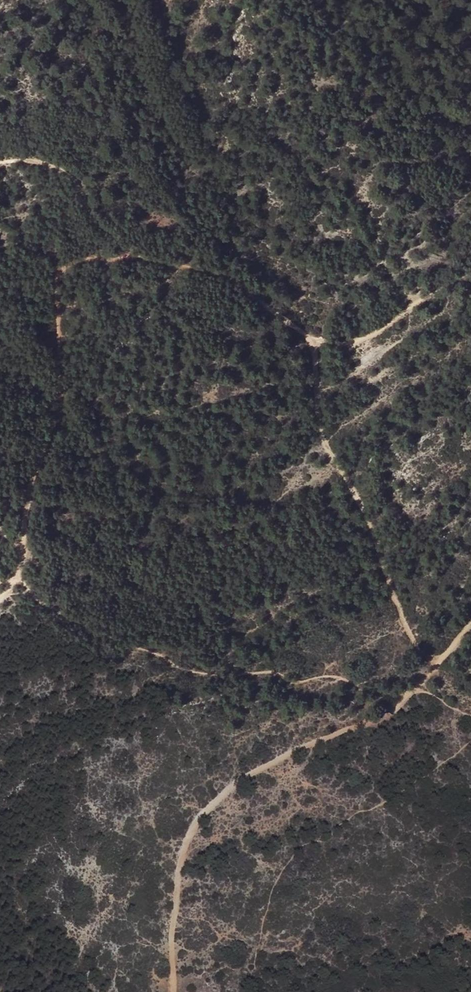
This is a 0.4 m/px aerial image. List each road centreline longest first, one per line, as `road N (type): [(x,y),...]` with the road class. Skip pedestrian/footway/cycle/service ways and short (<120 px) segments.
road 1 (track): [(470,627),(441,660),(421,652),(361,500),(319,429),(316,340),(224,270),(153,257),(82,257),(59,272),(64,407),(34,470),(18,569),(0,605)]
road 2 (track): [(441,660),(373,722),(240,781),(209,810),(186,843),(176,879),(173,991)]
road 3 (track): [(470,269),(363,340),(316,340)]

